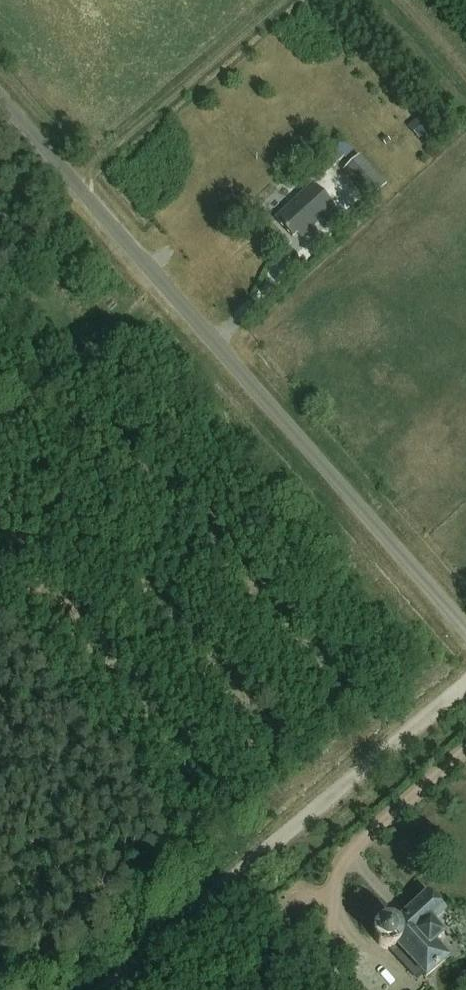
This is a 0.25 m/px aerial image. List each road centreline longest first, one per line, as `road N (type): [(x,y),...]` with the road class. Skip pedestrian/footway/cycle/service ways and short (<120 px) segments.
road 1 (unclassified): [(465,629),(0,99)]
road 2 (track): [(465,687),(113,989)]
road 3 (track): [(74,183),(279,0)]
road 4 (track): [(0,451),(41,402),(168,289)]

